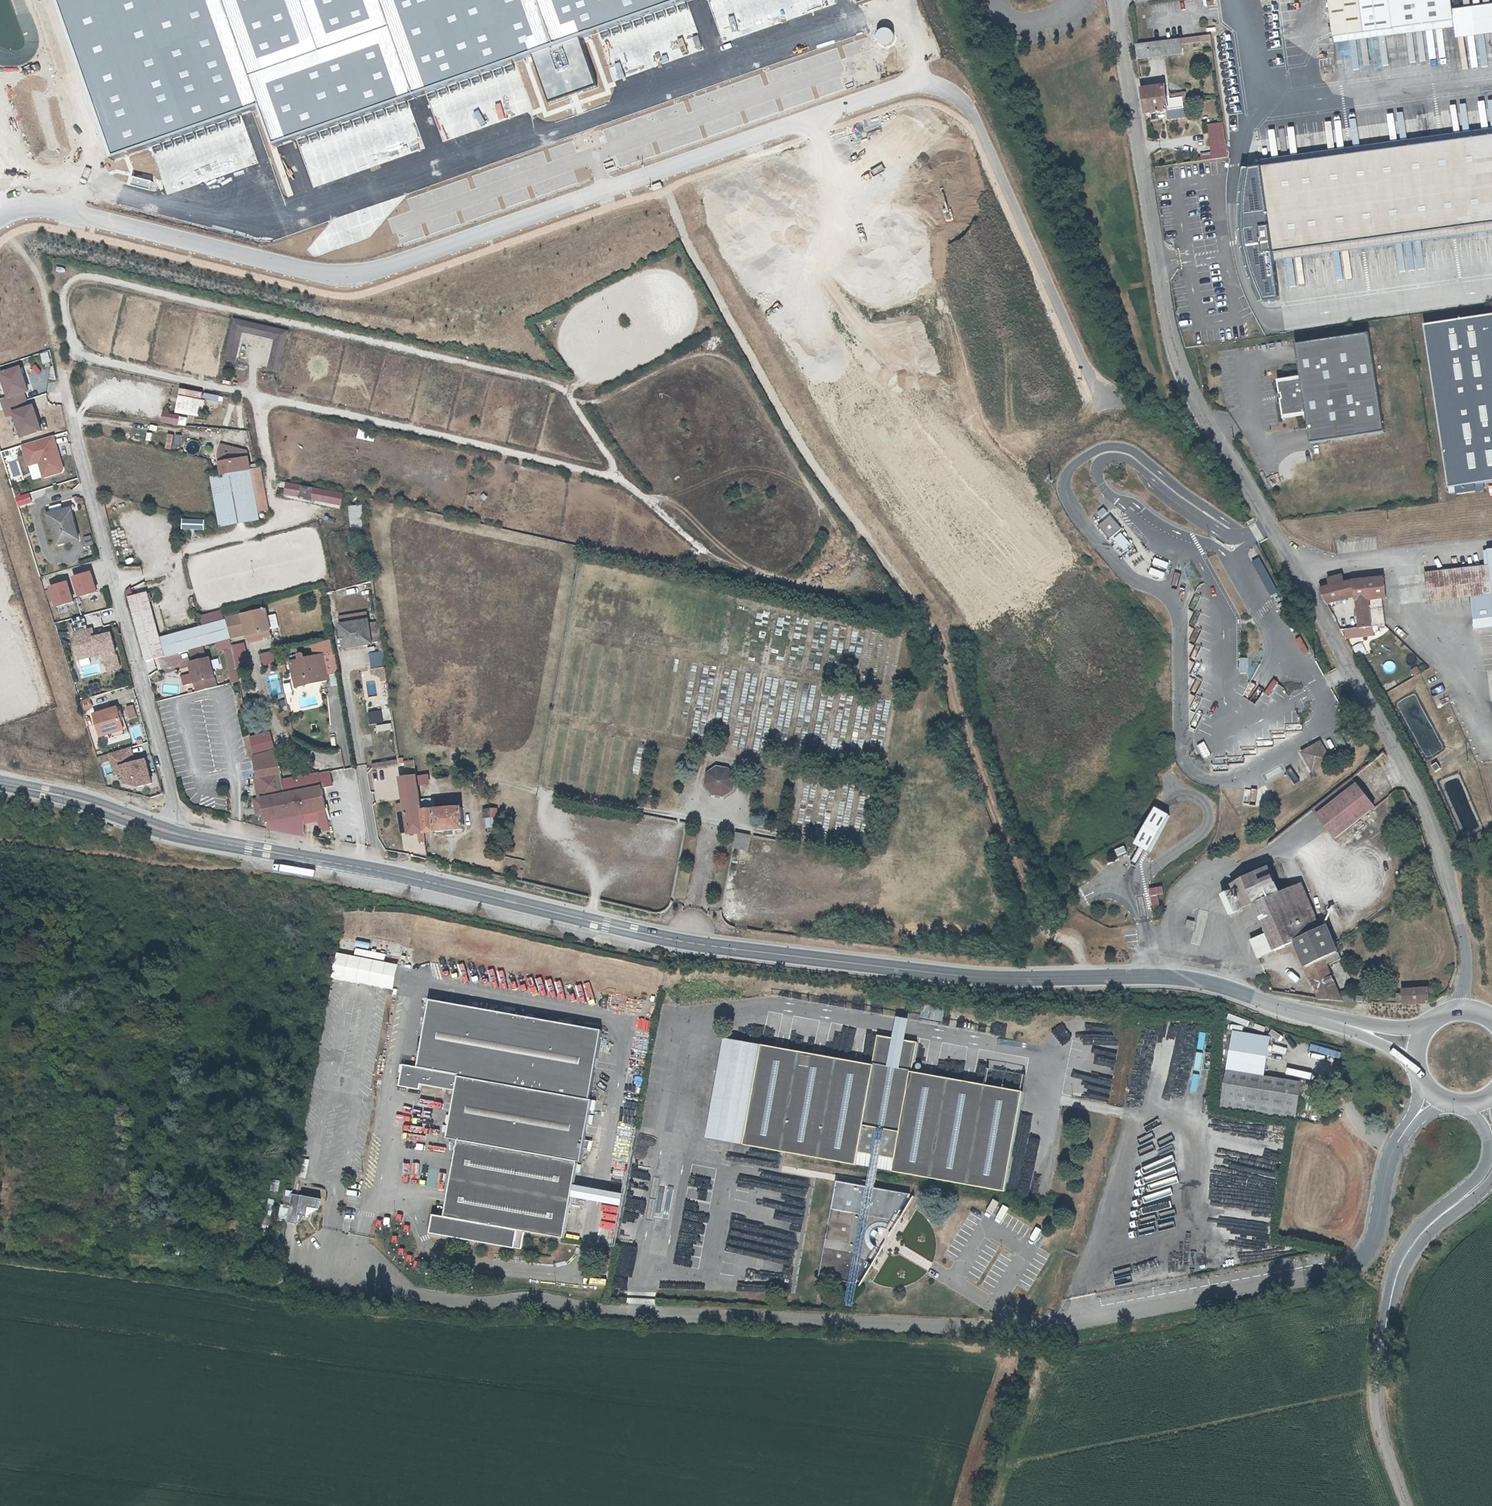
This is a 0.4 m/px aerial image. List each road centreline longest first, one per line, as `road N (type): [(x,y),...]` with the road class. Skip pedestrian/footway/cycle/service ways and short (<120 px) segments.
road 1 (unclassified): [(0,214),(64,210),(317,273),(359,274),(926,82),(953,93),(973,114),(1103,404)]
road 2 (unclassified): [(1413,1120),(1386,1161),(1372,1242),(1349,1267),(1032,1328),(641,1315),(527,1299),(485,1304),(412,1294),(296,1259)]
road 3 (unclassified): [(176,834),(379,870),(689,942),(982,978),(1201,983),(1362,1030)]
road 4 (unclassified): [(1114,0),(1182,367),(1417,788),(1461,929),(1460,1010)]
road 5 (track): [(668,192),(687,241),(806,453),(928,618),(1045,931),(1073,943),(1084,978)]
road 6 (unclassified): [(176,834),(64,379)]
road 7 (track): [(0,842),(307,879),(379,870)]
road 8 (tertiary): [(1406,1505),(1377,1400),(1391,1294),(1404,1257),(1491,1169)]
road 9 (unclassified): [(0,783),(176,834)]

